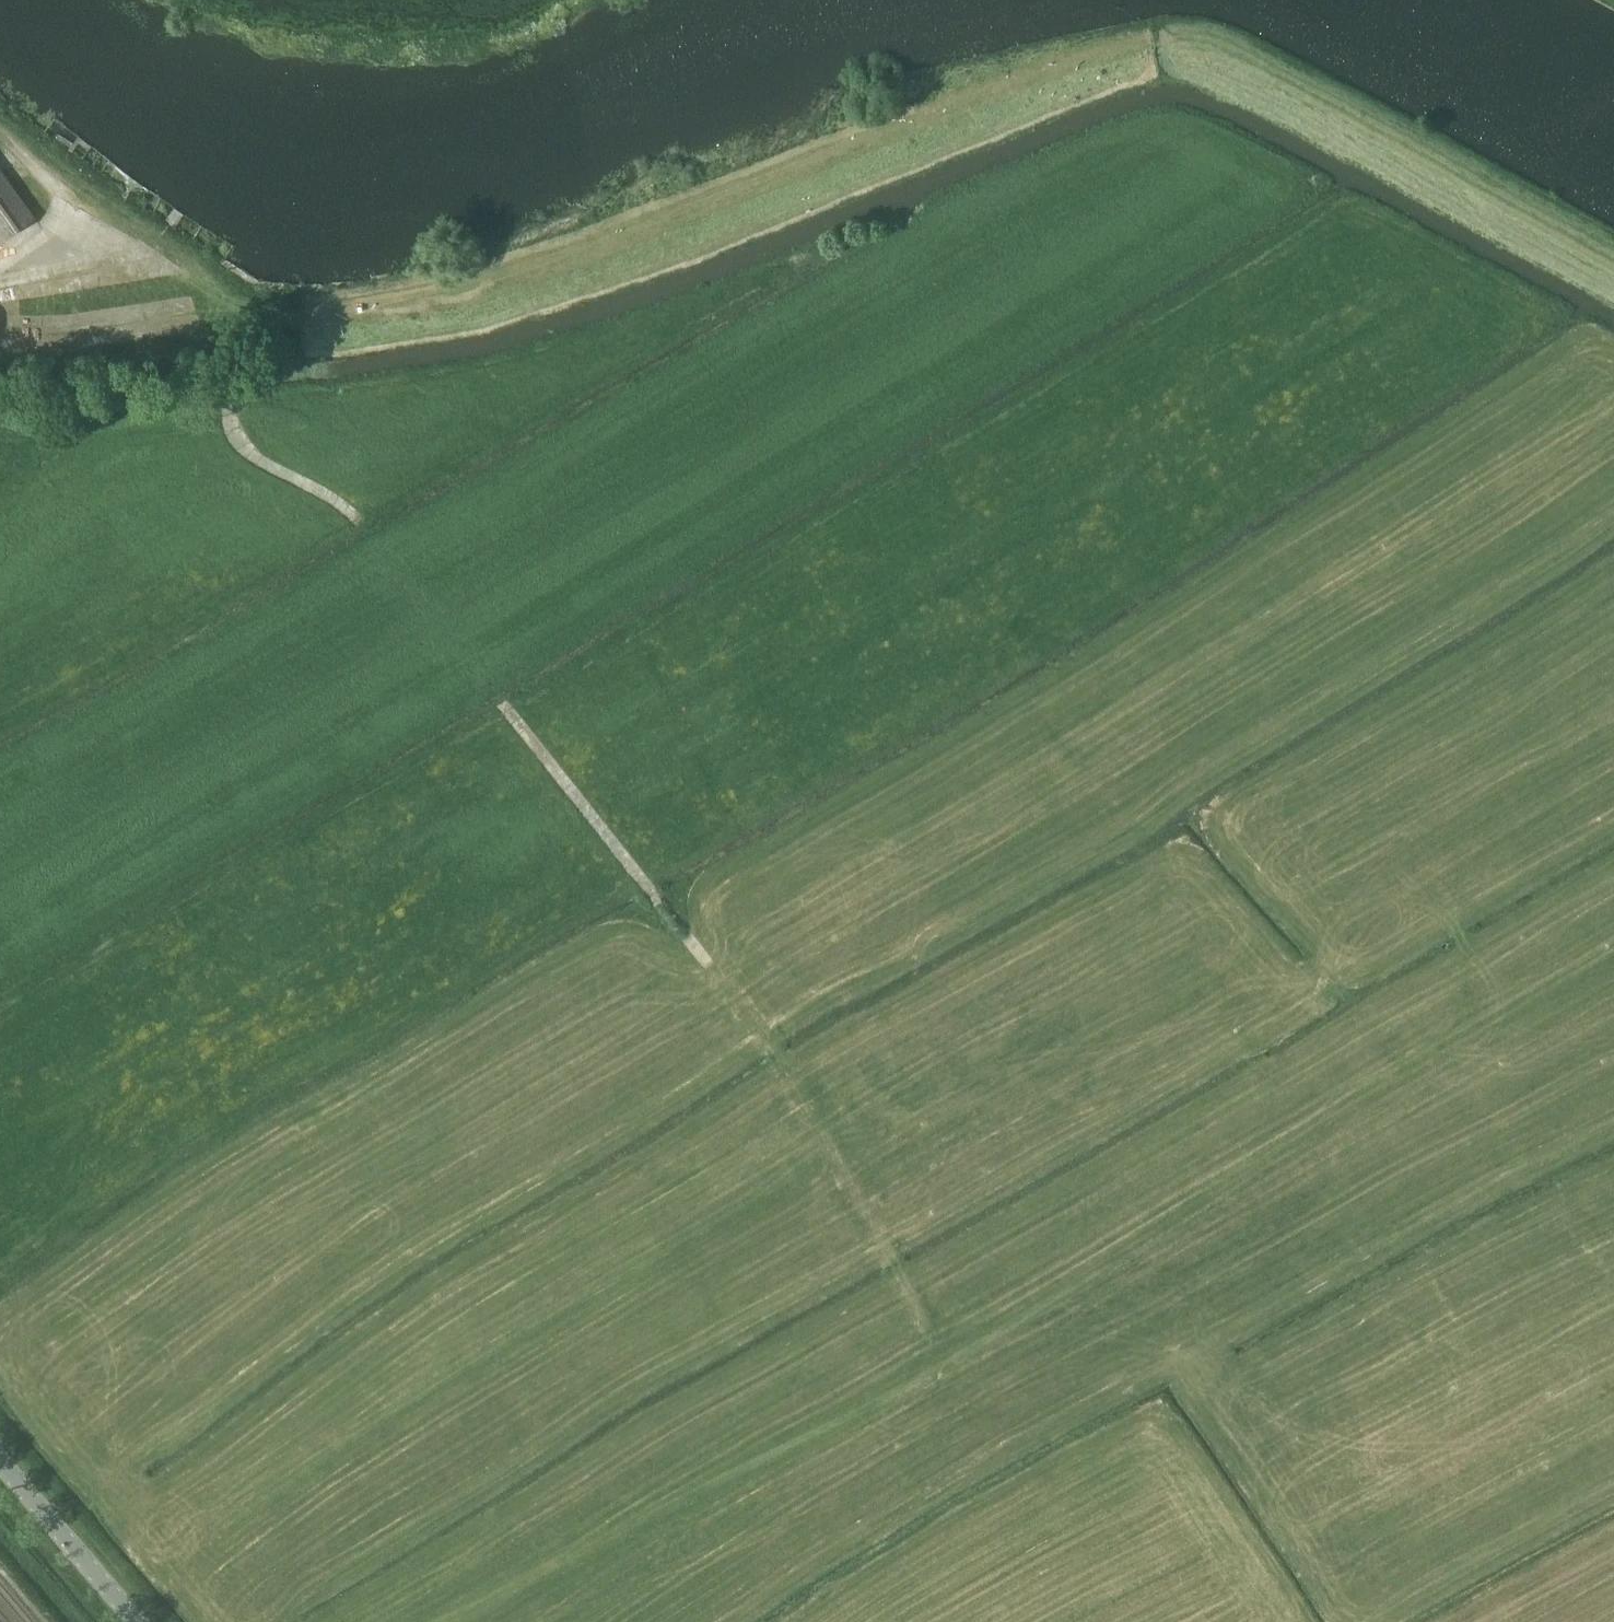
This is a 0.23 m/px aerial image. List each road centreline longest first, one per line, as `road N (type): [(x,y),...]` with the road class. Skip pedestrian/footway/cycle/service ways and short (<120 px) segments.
road 1 (track): [(0,258),(123,244),(162,268),(205,335),(232,432),(253,457),(356,519),(795,1074),(936,1347)]
road 2 (unclassified): [(136,1621),(0,1462)]

